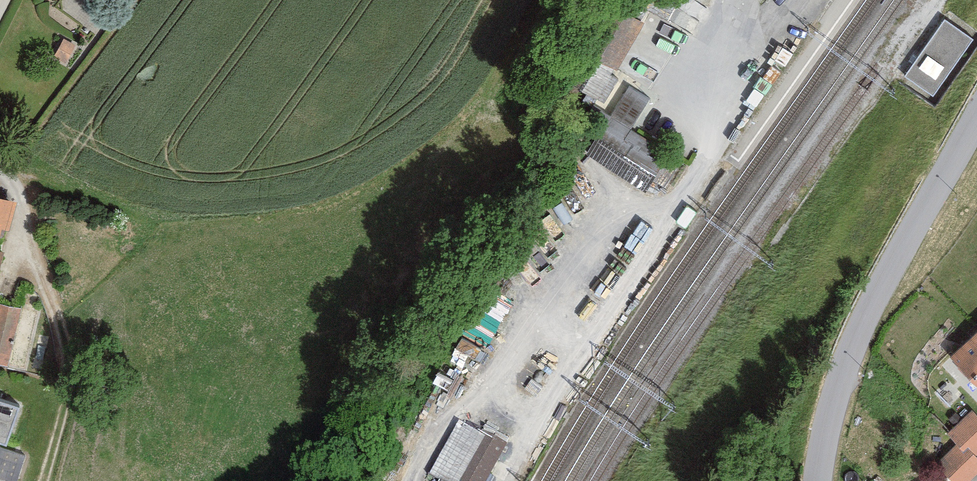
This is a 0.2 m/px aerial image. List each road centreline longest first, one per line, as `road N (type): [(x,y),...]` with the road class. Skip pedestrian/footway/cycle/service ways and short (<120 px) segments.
road 1 (tertiary): [(976,115),(857,334),(818,480)]

